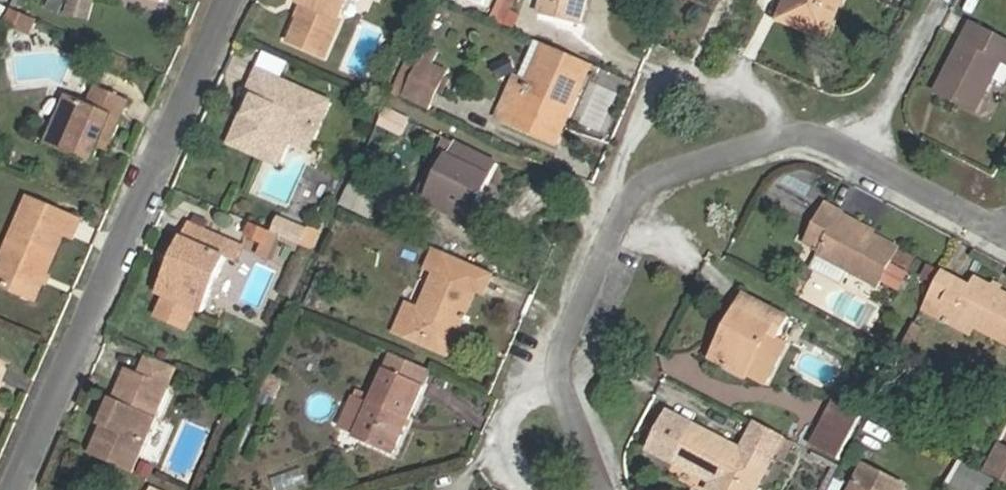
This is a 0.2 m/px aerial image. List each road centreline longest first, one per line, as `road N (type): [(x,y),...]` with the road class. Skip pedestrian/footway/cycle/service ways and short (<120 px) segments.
road 1 (residential): [(611,489),(555,357),(627,198),(810,134),(1005,233)]
road 2 (residential): [(232,0),(19,489)]

